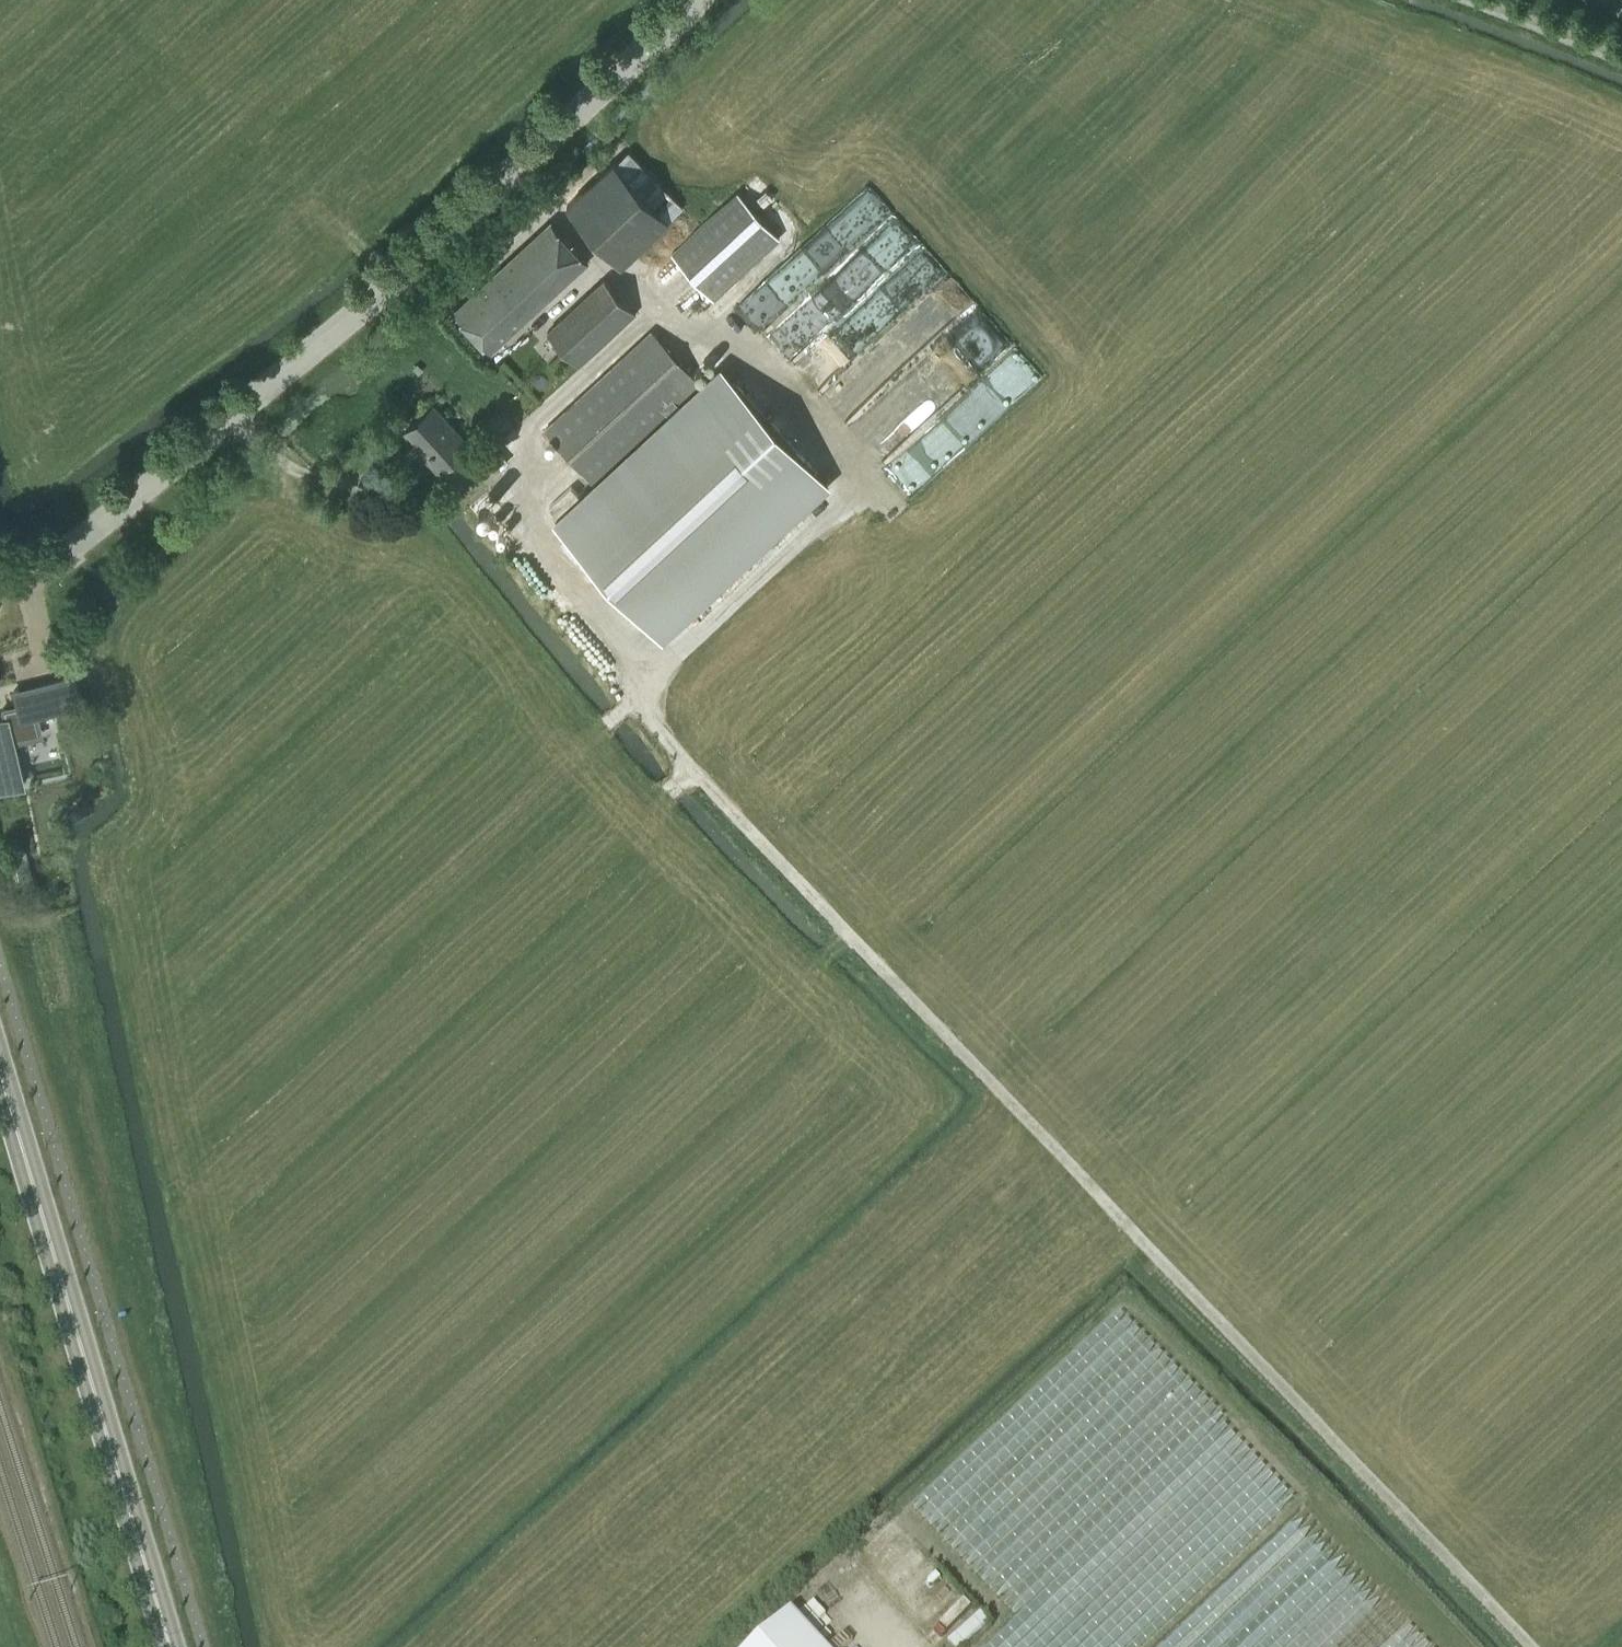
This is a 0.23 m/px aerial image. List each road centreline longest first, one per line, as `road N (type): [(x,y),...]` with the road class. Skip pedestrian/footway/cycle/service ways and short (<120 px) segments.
road 1 (tertiary): [(0,582),(65,548),(706,0)]
road 2 (tertiary): [(170,1646),(0,1082)]
road 3 (track): [(1621,61),(1472,0)]

